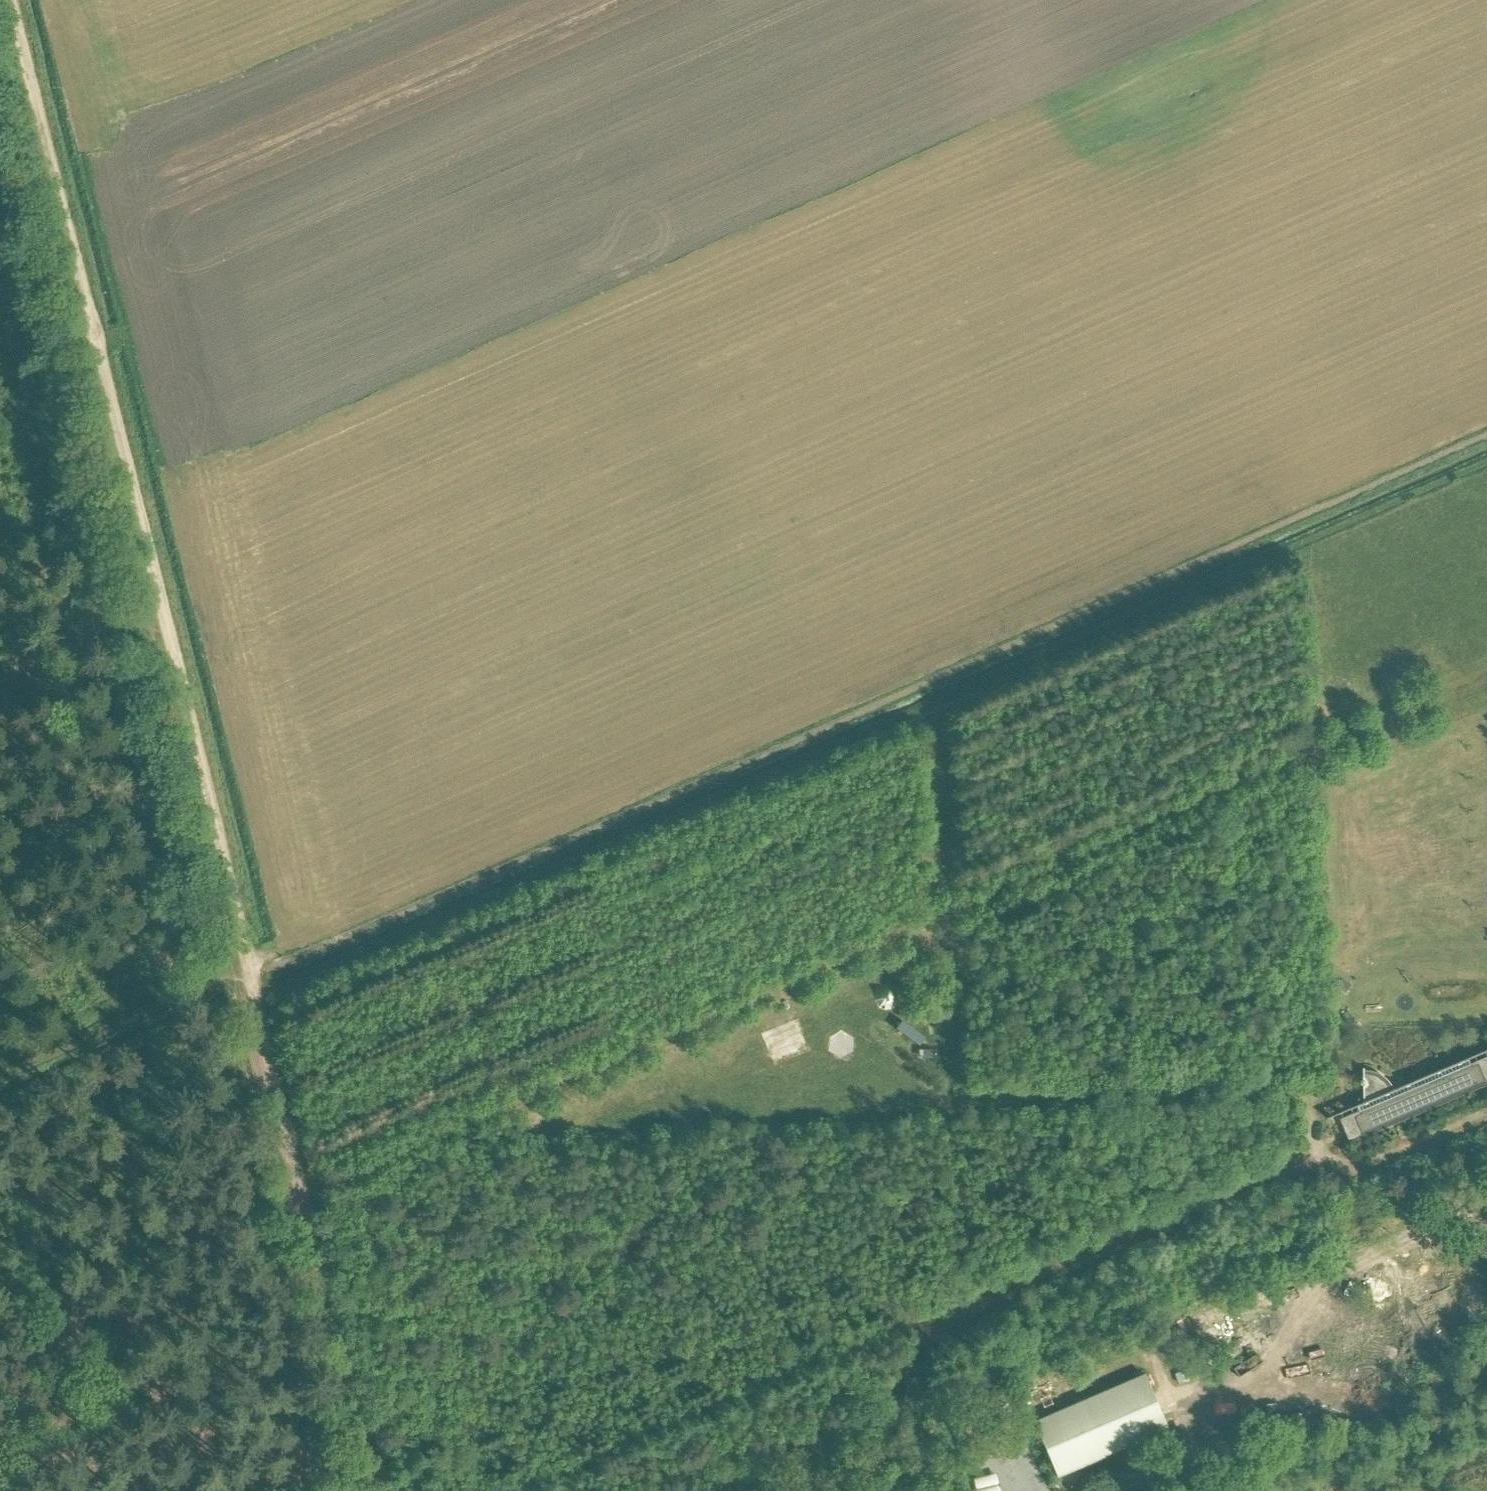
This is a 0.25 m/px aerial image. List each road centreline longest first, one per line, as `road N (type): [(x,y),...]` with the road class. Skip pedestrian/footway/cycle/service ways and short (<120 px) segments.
road 1 (track): [(371,1490),(164,612)]
road 2 (track): [(164,612),(7,0)]
road 3 (track): [(0,683),(164,612)]

